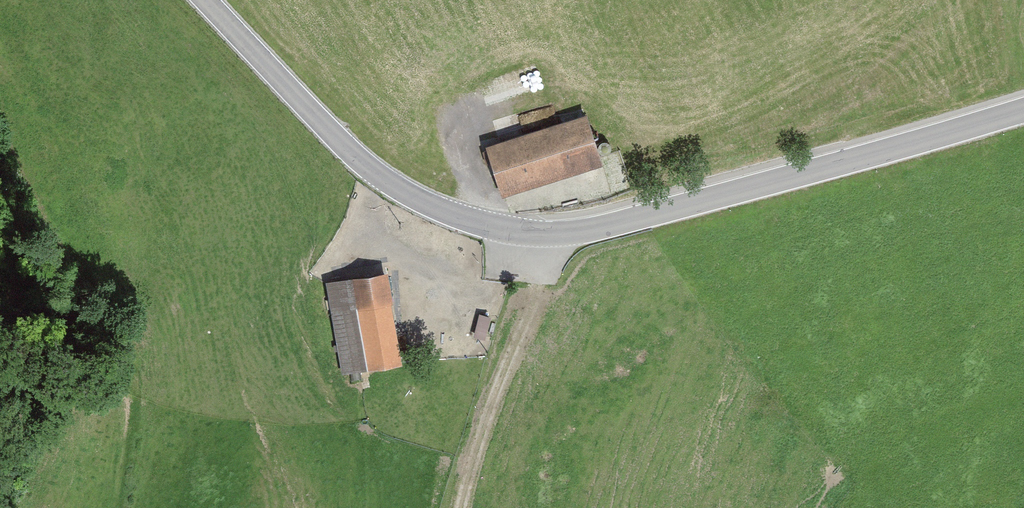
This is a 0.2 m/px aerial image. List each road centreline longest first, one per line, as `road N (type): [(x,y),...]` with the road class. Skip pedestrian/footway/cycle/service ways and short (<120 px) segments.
road 1 (tertiary): [(205,0),(386,182),(437,208),(531,233),(610,226),(1023,109)]
road 2 (track): [(461,507),(510,355),(562,234)]

